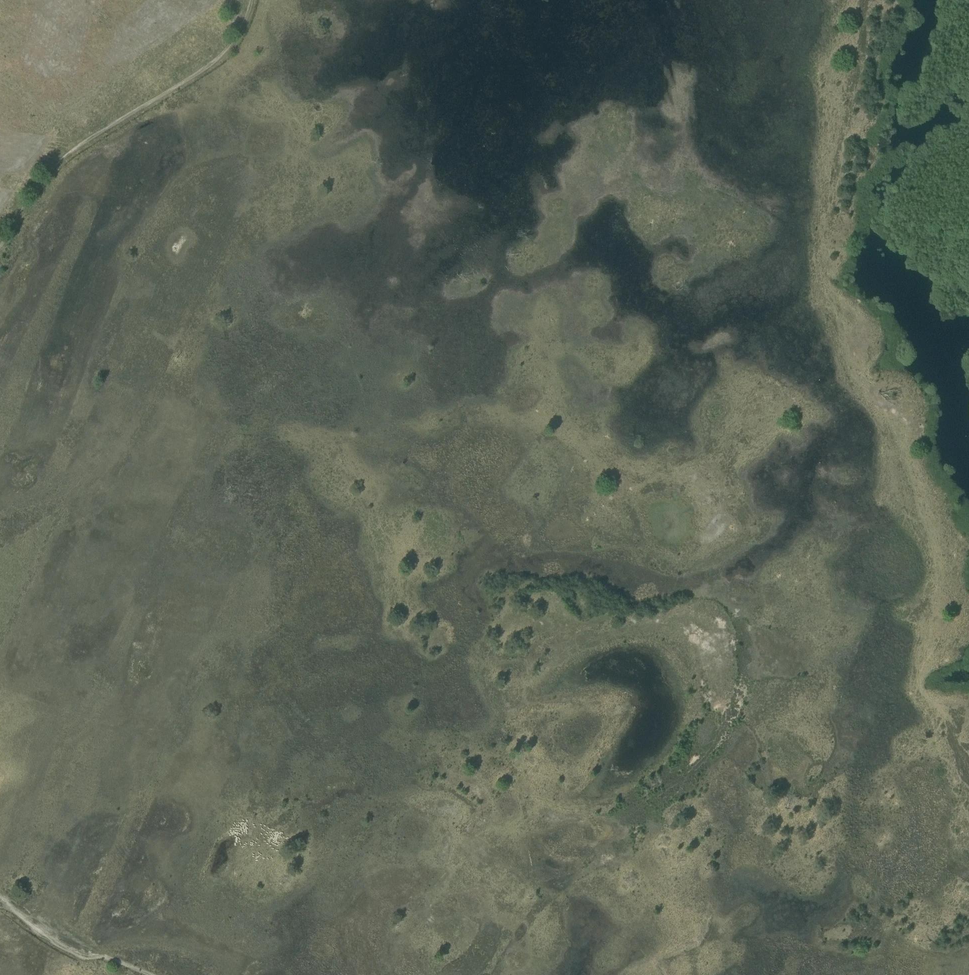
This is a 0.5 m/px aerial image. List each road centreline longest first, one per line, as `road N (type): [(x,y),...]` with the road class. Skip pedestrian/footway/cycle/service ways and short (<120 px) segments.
road 1 (track): [(0,250),(48,169),(220,57),(250,0)]

